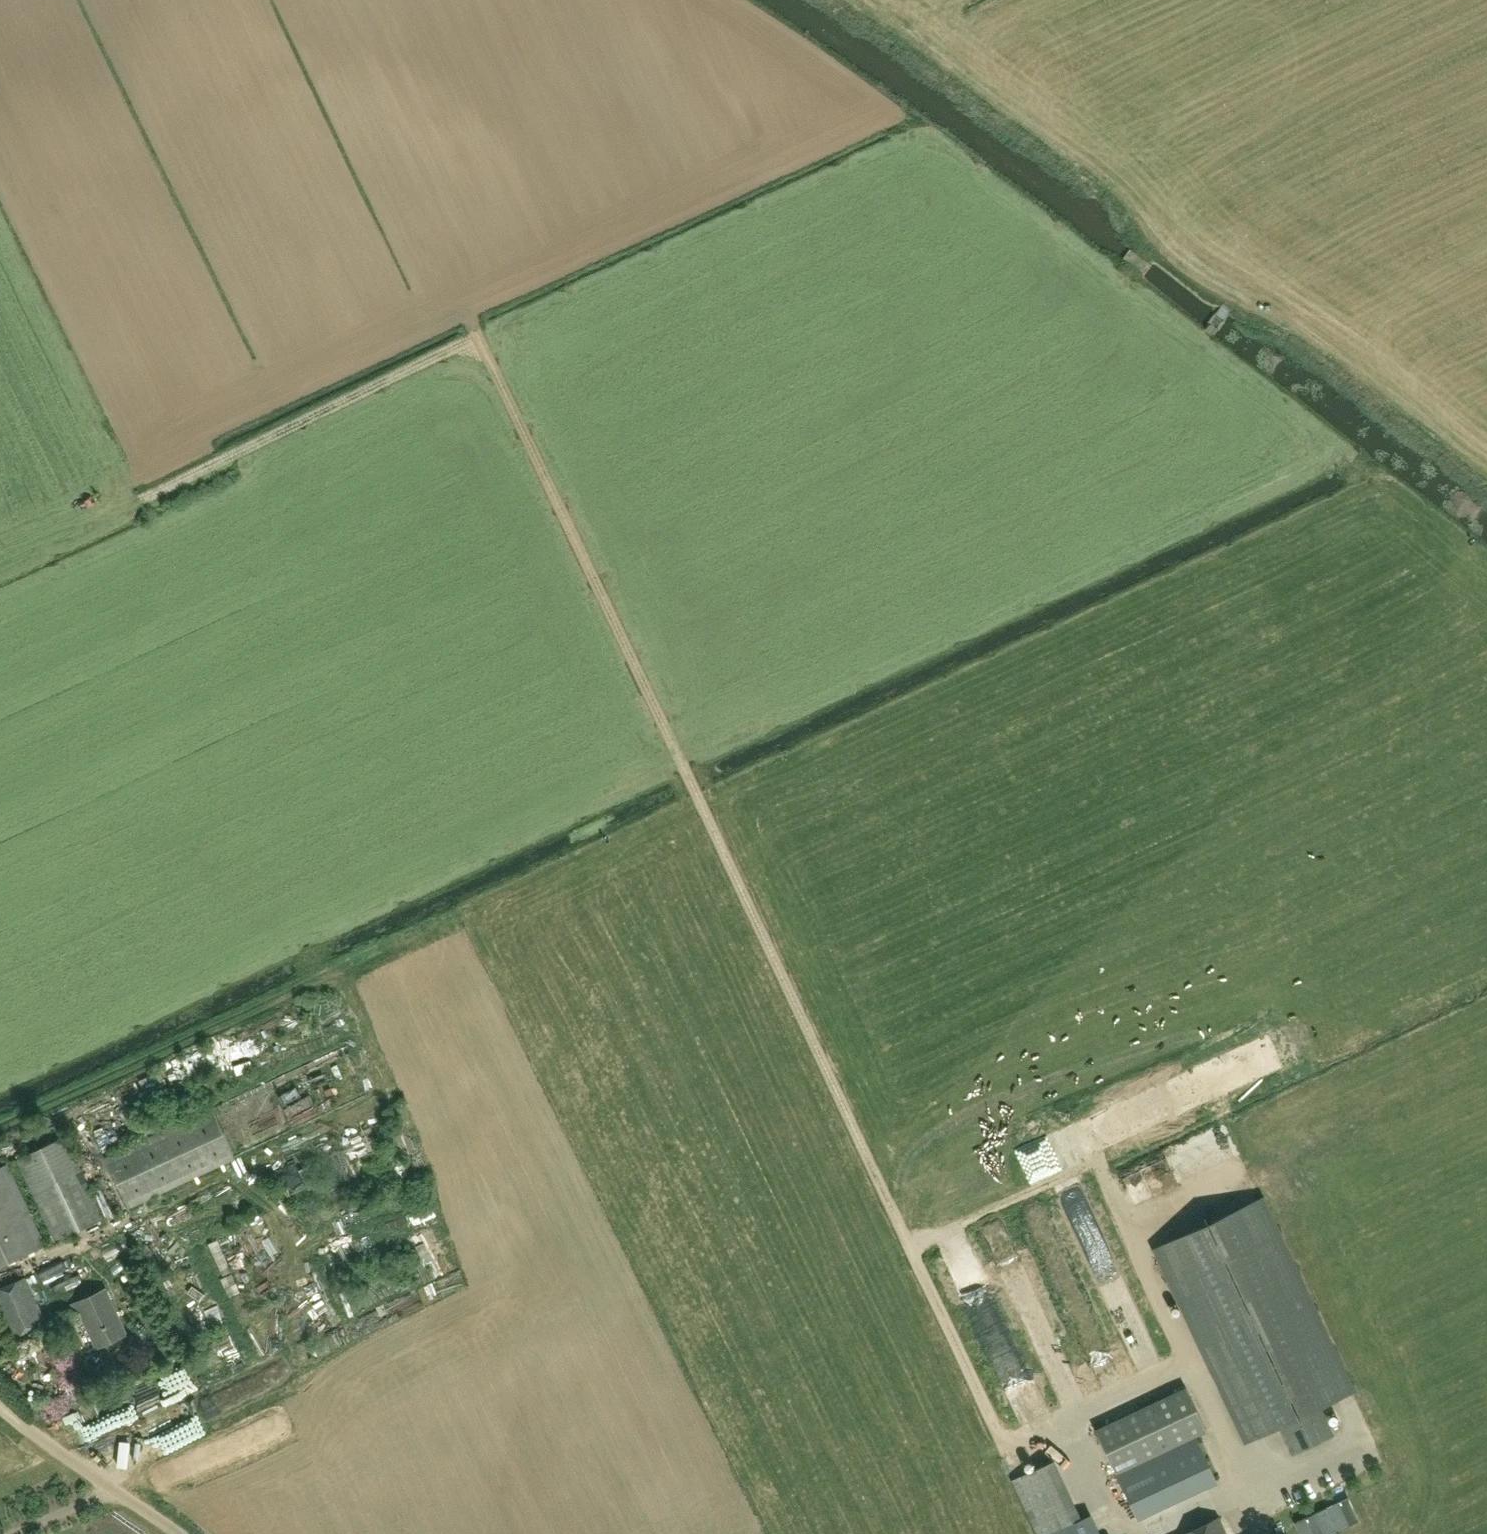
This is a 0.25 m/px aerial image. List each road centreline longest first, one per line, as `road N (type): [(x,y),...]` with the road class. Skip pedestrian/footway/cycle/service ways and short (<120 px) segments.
road 1 (unclassified): [(179,1533),(0,1407)]

